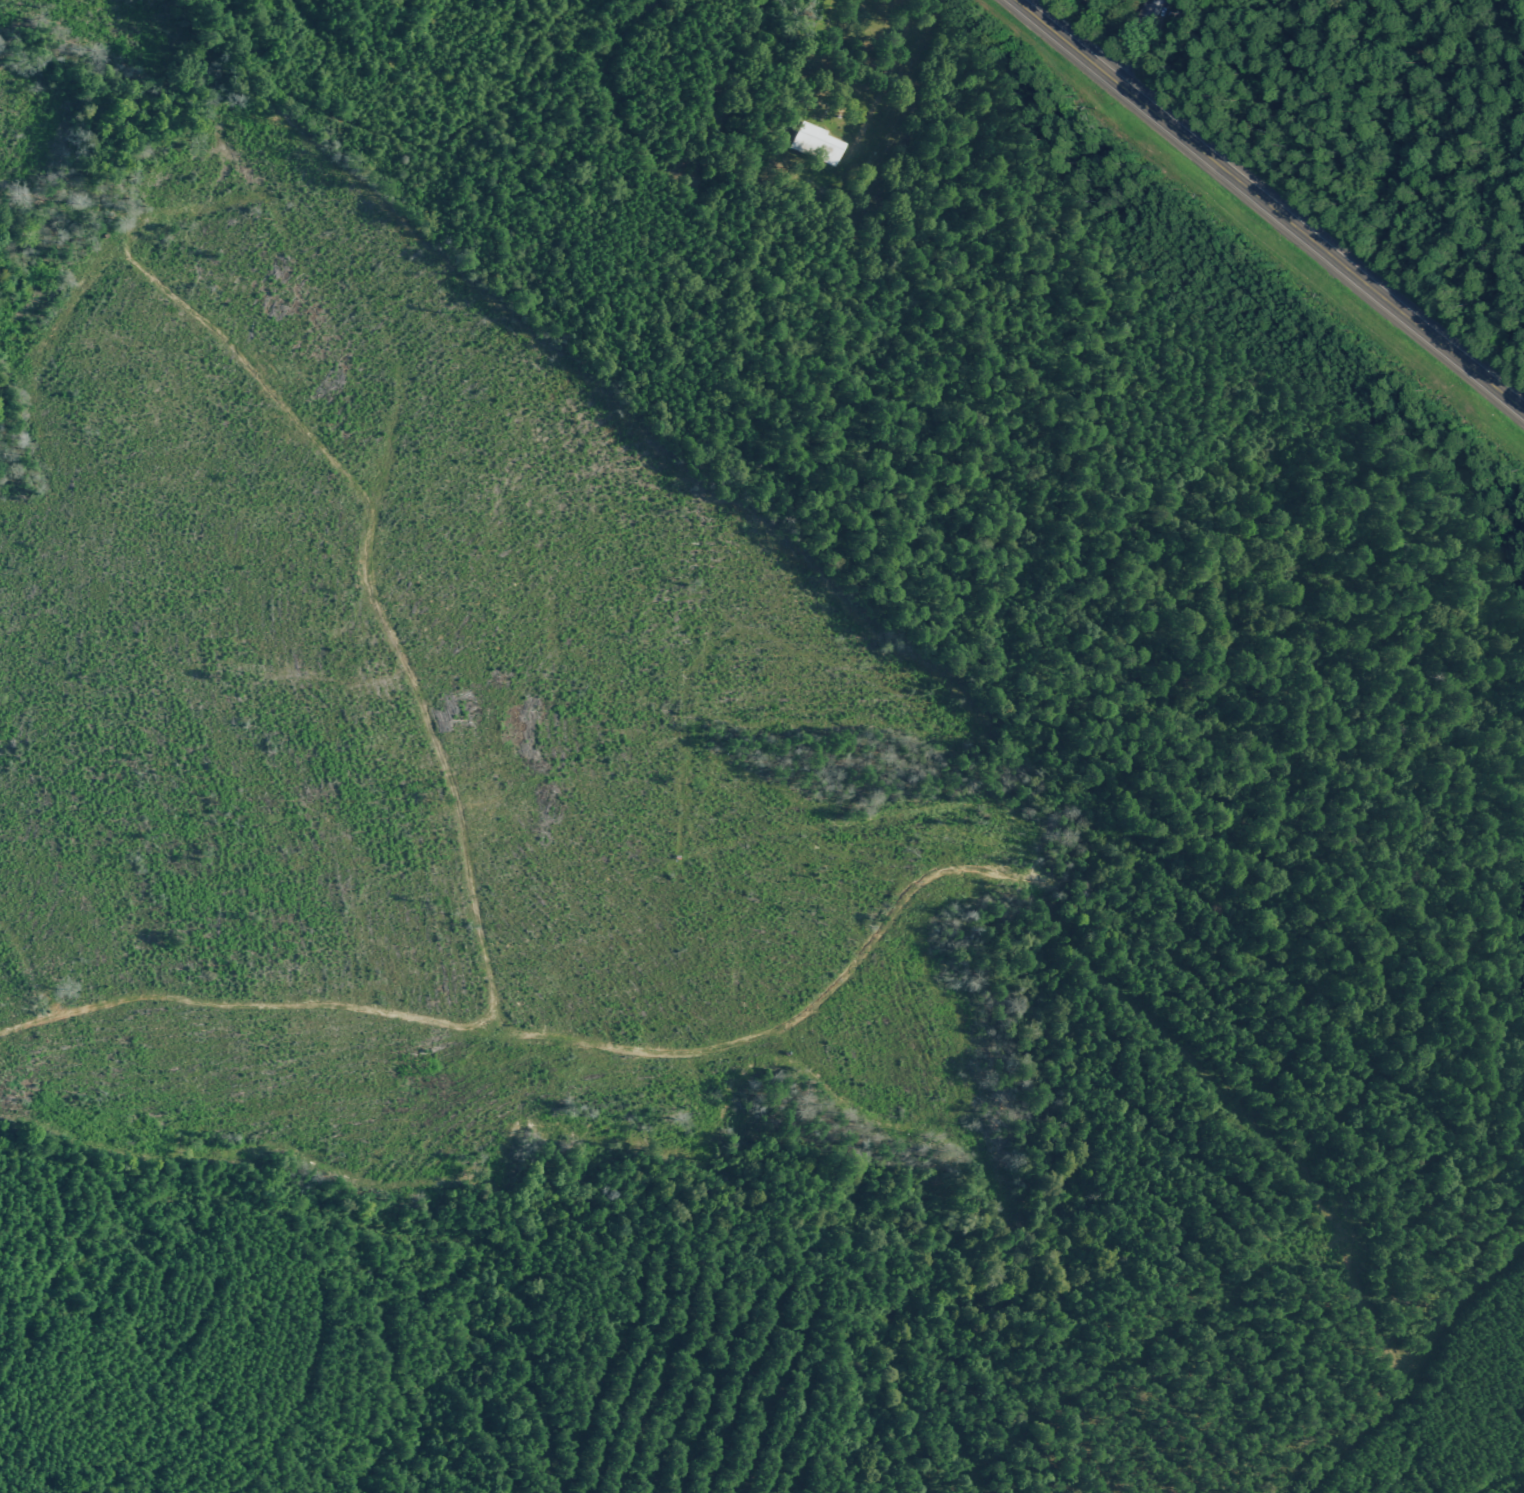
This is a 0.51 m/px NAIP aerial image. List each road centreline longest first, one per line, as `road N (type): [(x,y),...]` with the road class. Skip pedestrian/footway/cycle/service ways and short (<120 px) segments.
road 1 (primary): [(1523,415),(1013,0)]

